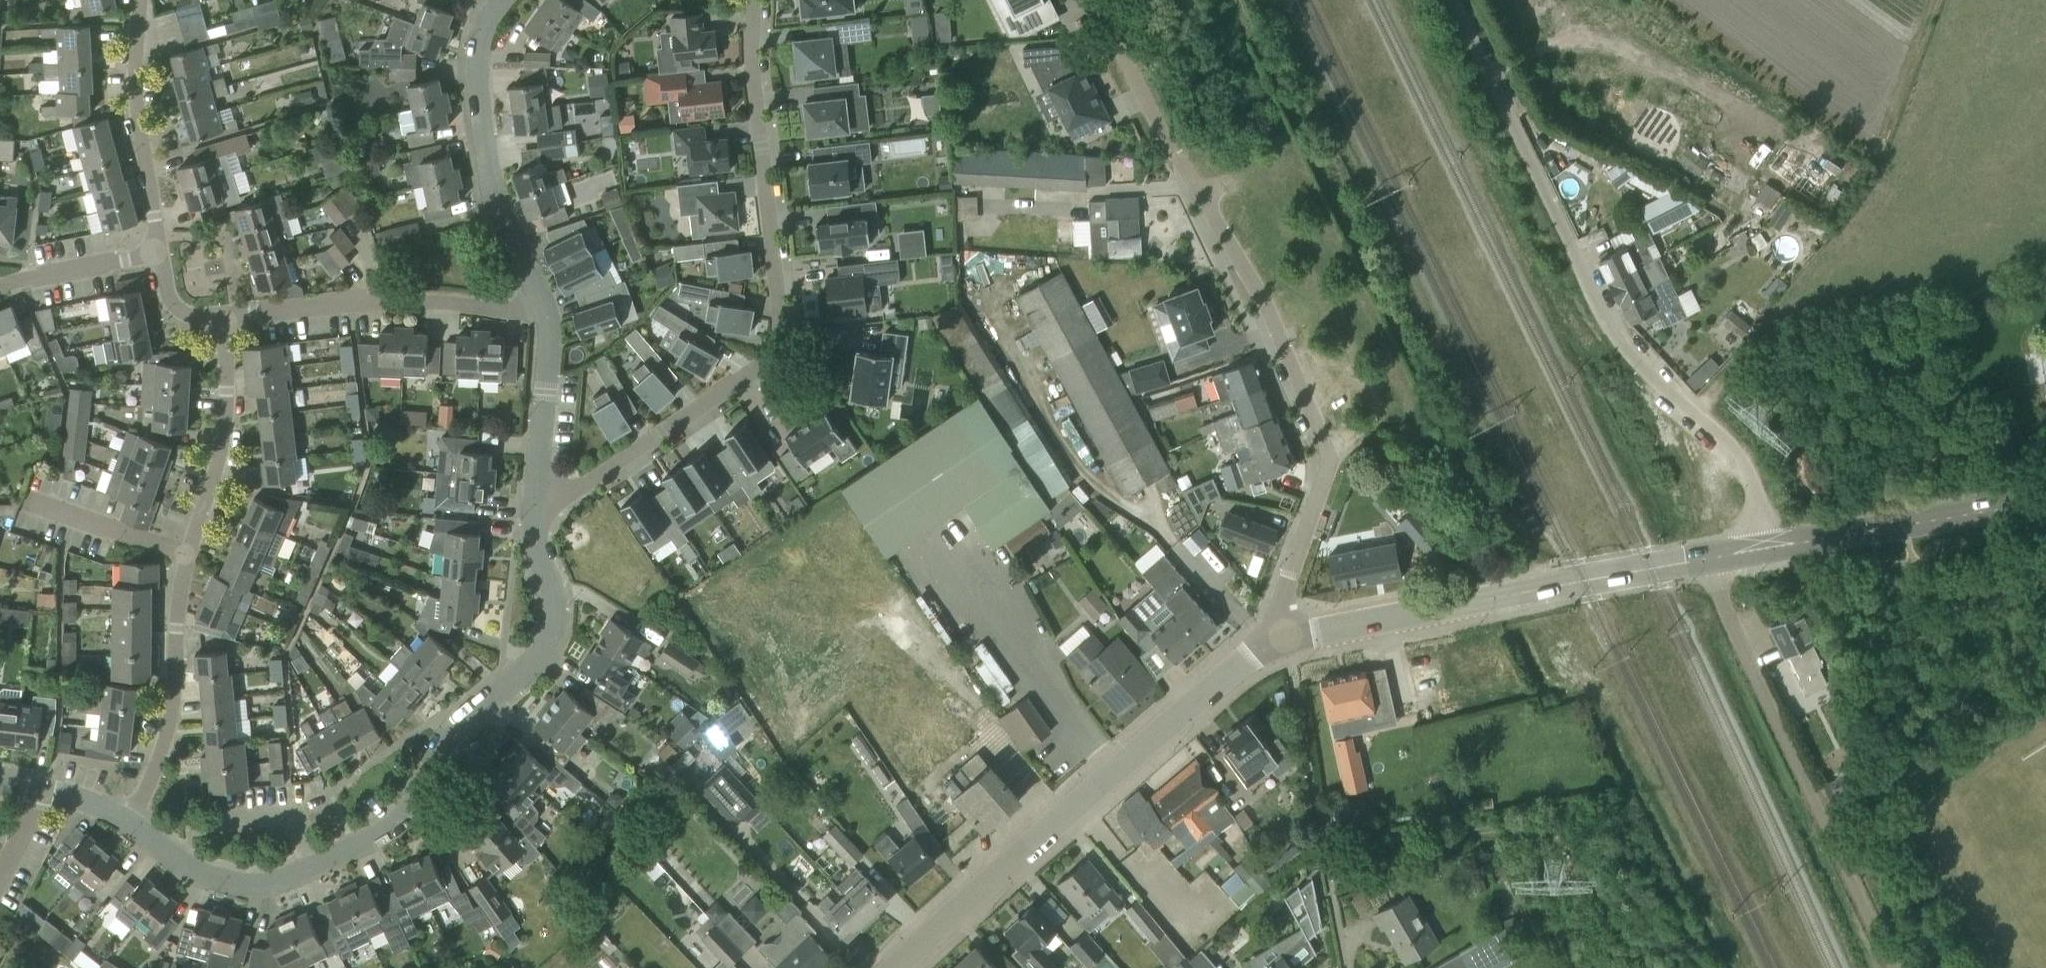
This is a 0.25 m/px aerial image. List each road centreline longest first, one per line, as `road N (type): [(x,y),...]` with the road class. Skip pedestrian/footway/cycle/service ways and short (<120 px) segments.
road 1 (unclassified): [(131,834),(198,887),(243,905),(265,905),(385,842),(482,726),(530,690),(541,659),(536,513)]
road 2 (unclassified): [(1780,547),(1734,459),(1680,406),(1636,379),(1599,335),(1443,0)]
road 3 (unclassified): [(536,513),(785,354),(755,115),(753,0)]
road 4 (unclassified): [(131,834),(173,722),(187,555),(222,406),(219,325)]
road 5 (tertiary): [(895,967),(1245,662),(1287,635)]
road 6 (unclassified): [(1900,967),(1708,558)]
road 7 (tertiary): [(1287,635),(1708,558)]
road 8 (unclassified): [(1334,463),(1353,357),(1268,195),(1237,185),(1200,202)]
road 9 (unclassified): [(543,308),(483,183),(475,134),(470,64),(498,0)]
road 10 (unclassified): [(543,308),(512,317),(370,305),(219,325)]
road 11 (unclassified): [(1334,463),(1263,306),(1200,202)]
road 12 (tertiary): [(1780,547),(2045,500)]
road 13 (unclassified): [(157,261),(135,105),(141,0)]
road 14 (unclassified): [(536,513),(550,344),(543,308)]
road 15 (unclassified): [(1287,635),(1281,593),(1334,463)]
road 16 (residential): [(1100,0),(1171,152)]
road 17 (unclassified): [(157,261),(0,293)]

